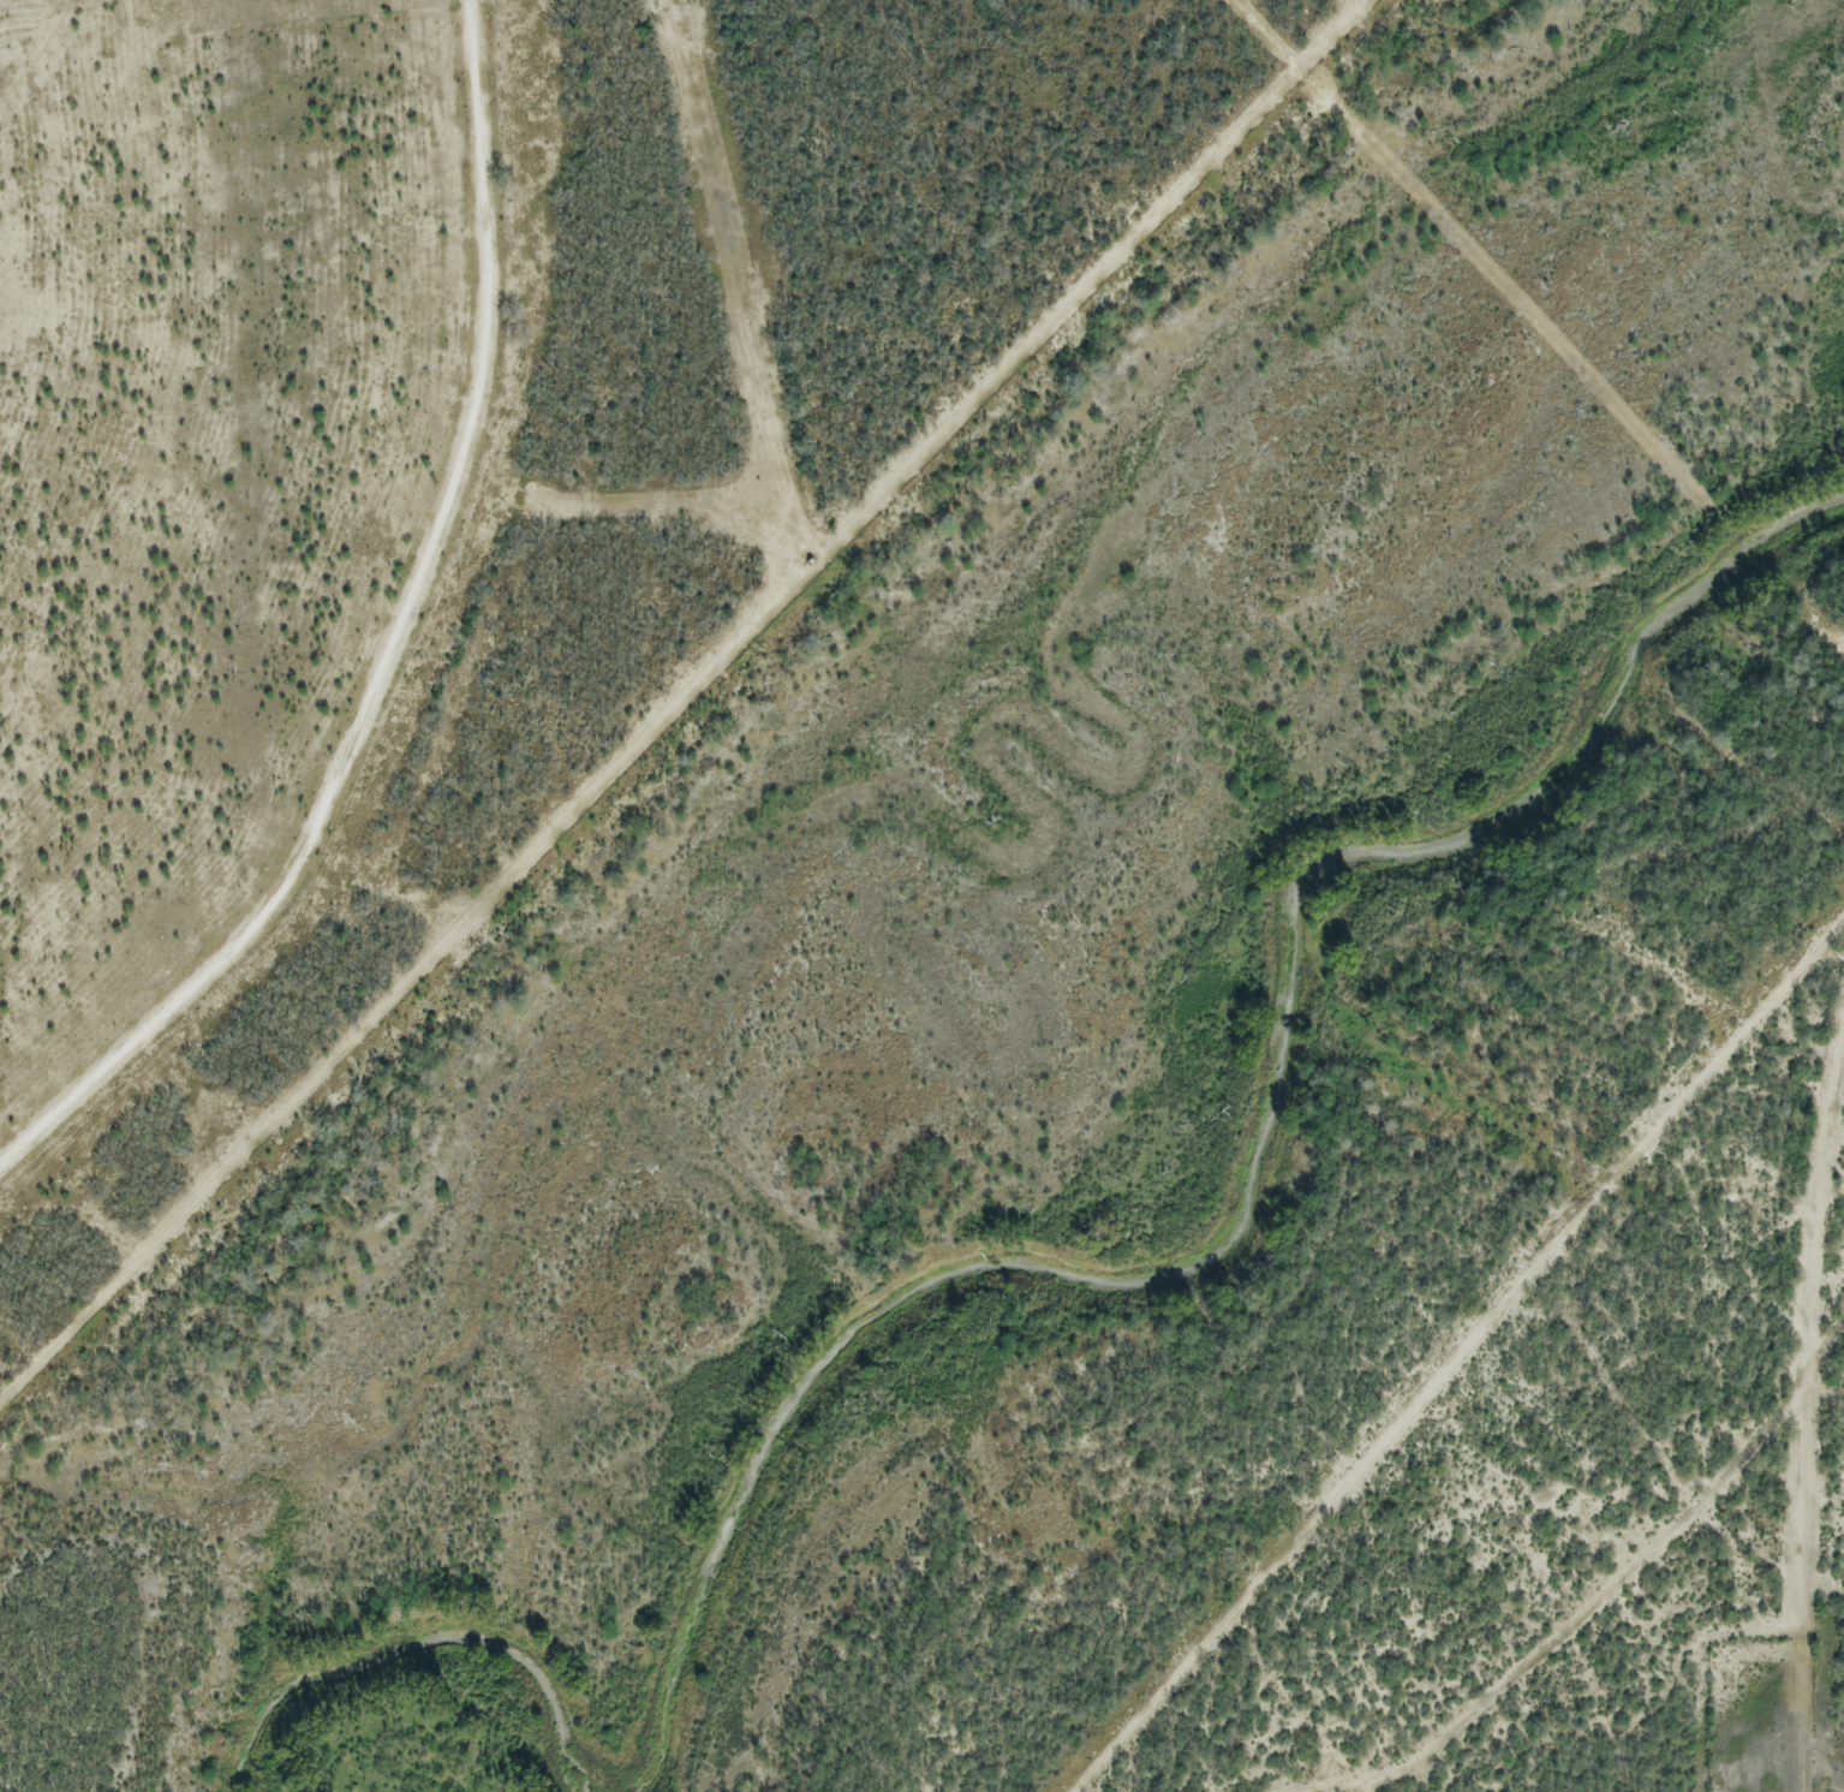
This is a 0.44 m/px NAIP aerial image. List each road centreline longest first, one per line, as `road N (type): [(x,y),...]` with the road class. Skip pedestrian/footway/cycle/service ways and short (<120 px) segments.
road 1 (track): [(474,0),(489,284),(482,376),(471,423),(302,859),(232,948),(0,1165)]
road 2 (track): [(1843,1295),(1706,1516),(1508,1705),(1353,1791)]

